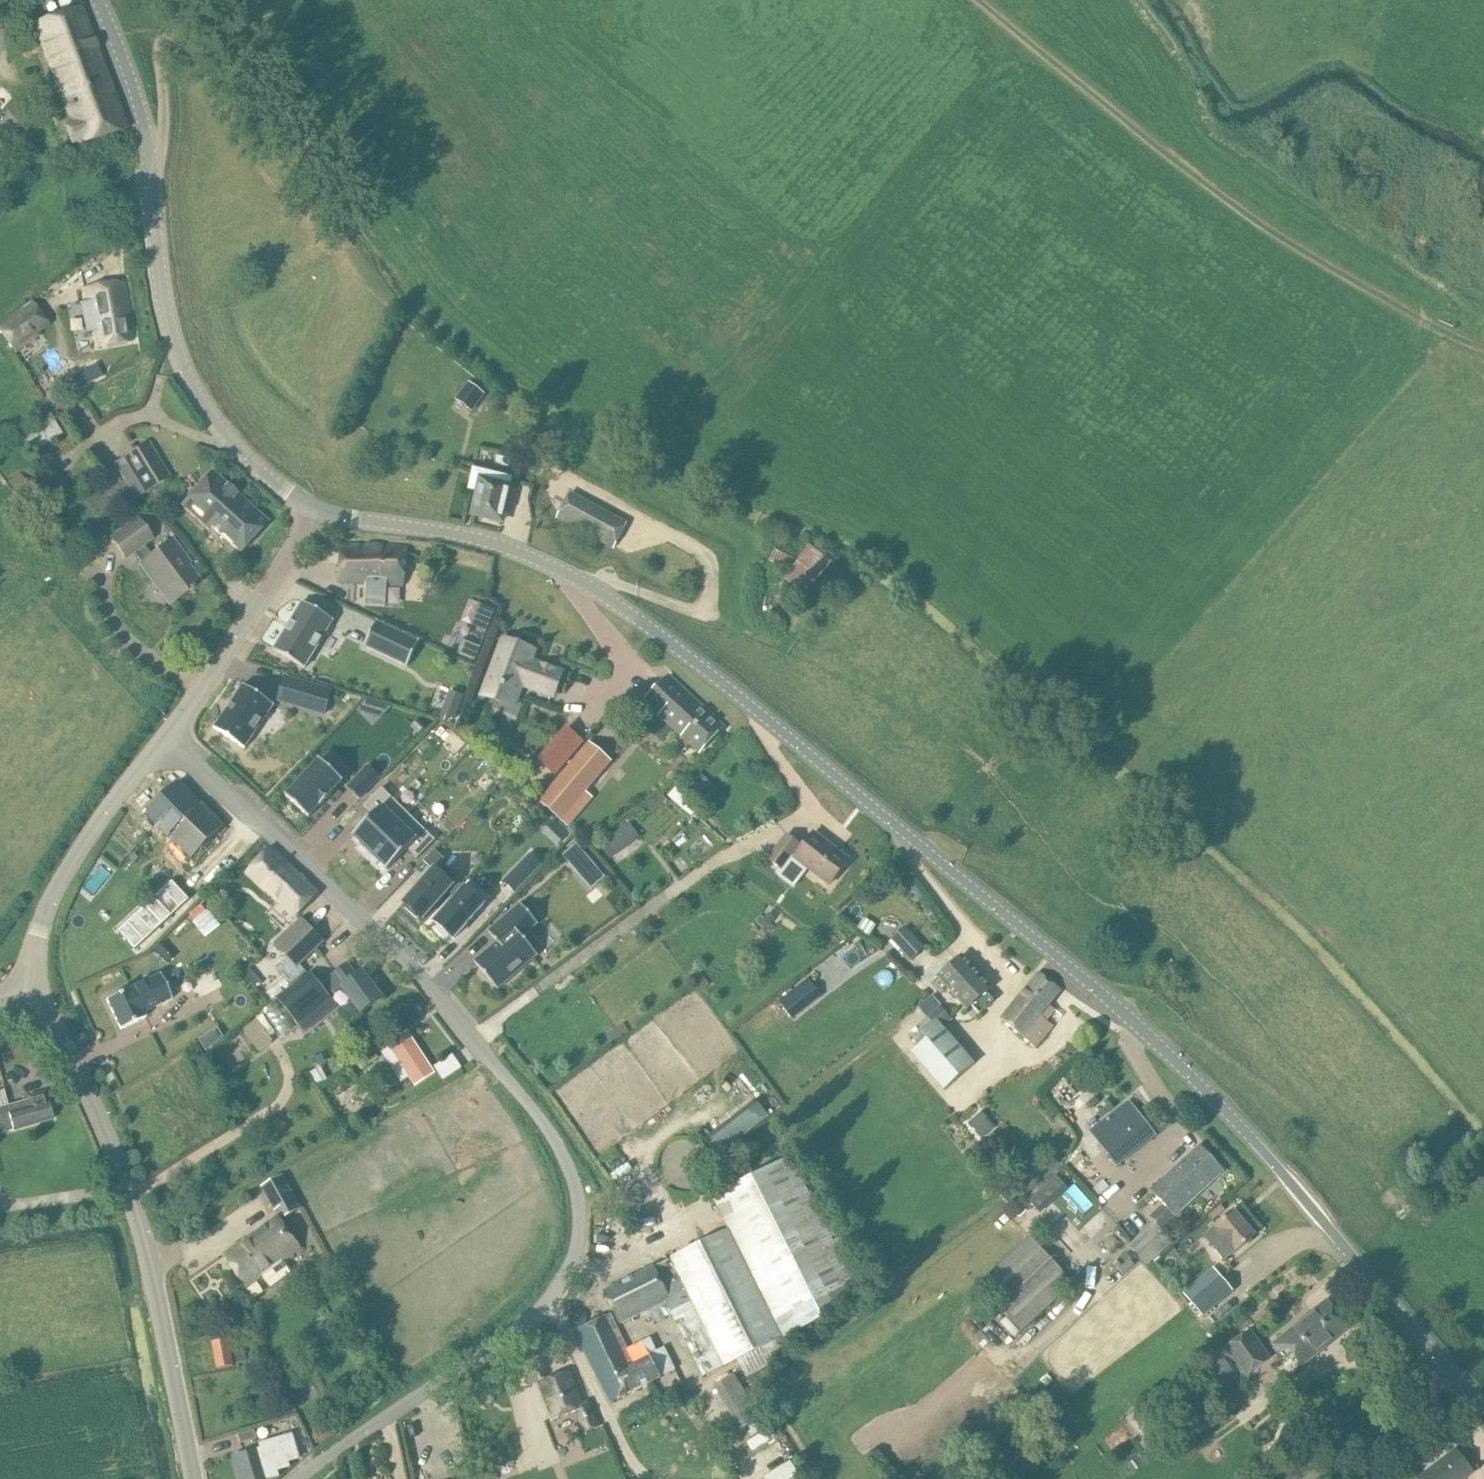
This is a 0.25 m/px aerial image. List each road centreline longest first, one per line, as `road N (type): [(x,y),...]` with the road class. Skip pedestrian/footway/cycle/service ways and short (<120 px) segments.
road 1 (unclassified): [(1483,1406),(1281,1171),(1163,1049),(658,632),(514,550),(315,509)]
road 2 (unclassified): [(299,1478),(537,1315),(577,1253),(576,1191),(551,1135),(422,978),(164,738)]
road 3 (tertiary): [(315,509),(254,464),(192,383),(156,264),(151,153),(98,0)]
road 4 (tertiary): [(192,1478),(126,1181),(36,991)]
road 5 (tertiary): [(36,991),(41,924),(63,877),(164,738)]
road 6 (tertiary): [(164,738),(315,509)]
road 7 (track): [(151,153),(173,86),(171,29),(202,0)]

